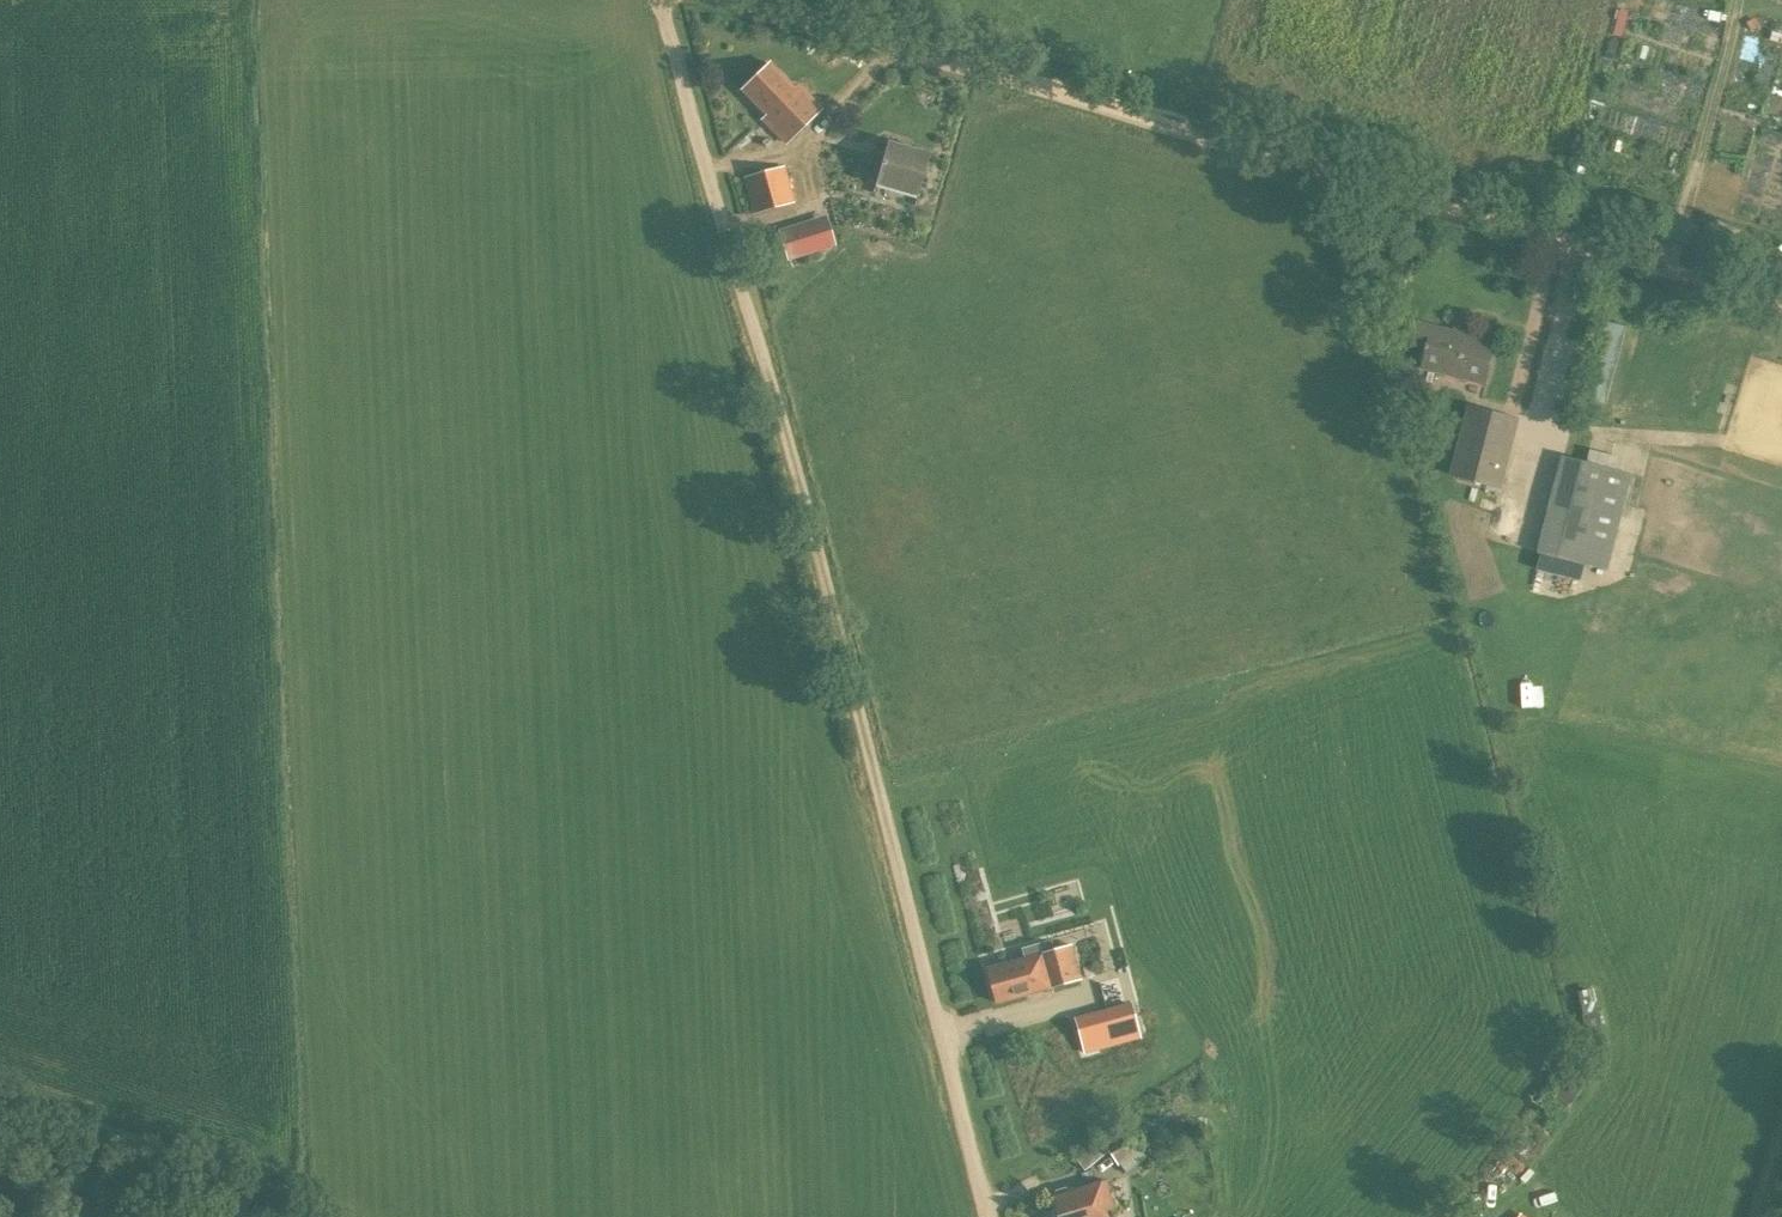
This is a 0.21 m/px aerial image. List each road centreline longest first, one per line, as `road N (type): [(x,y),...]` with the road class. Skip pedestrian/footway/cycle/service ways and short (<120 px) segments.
road 1 (track): [(991,1216),(661,0)]
road 2 (track): [(1781,308),(750,0)]

